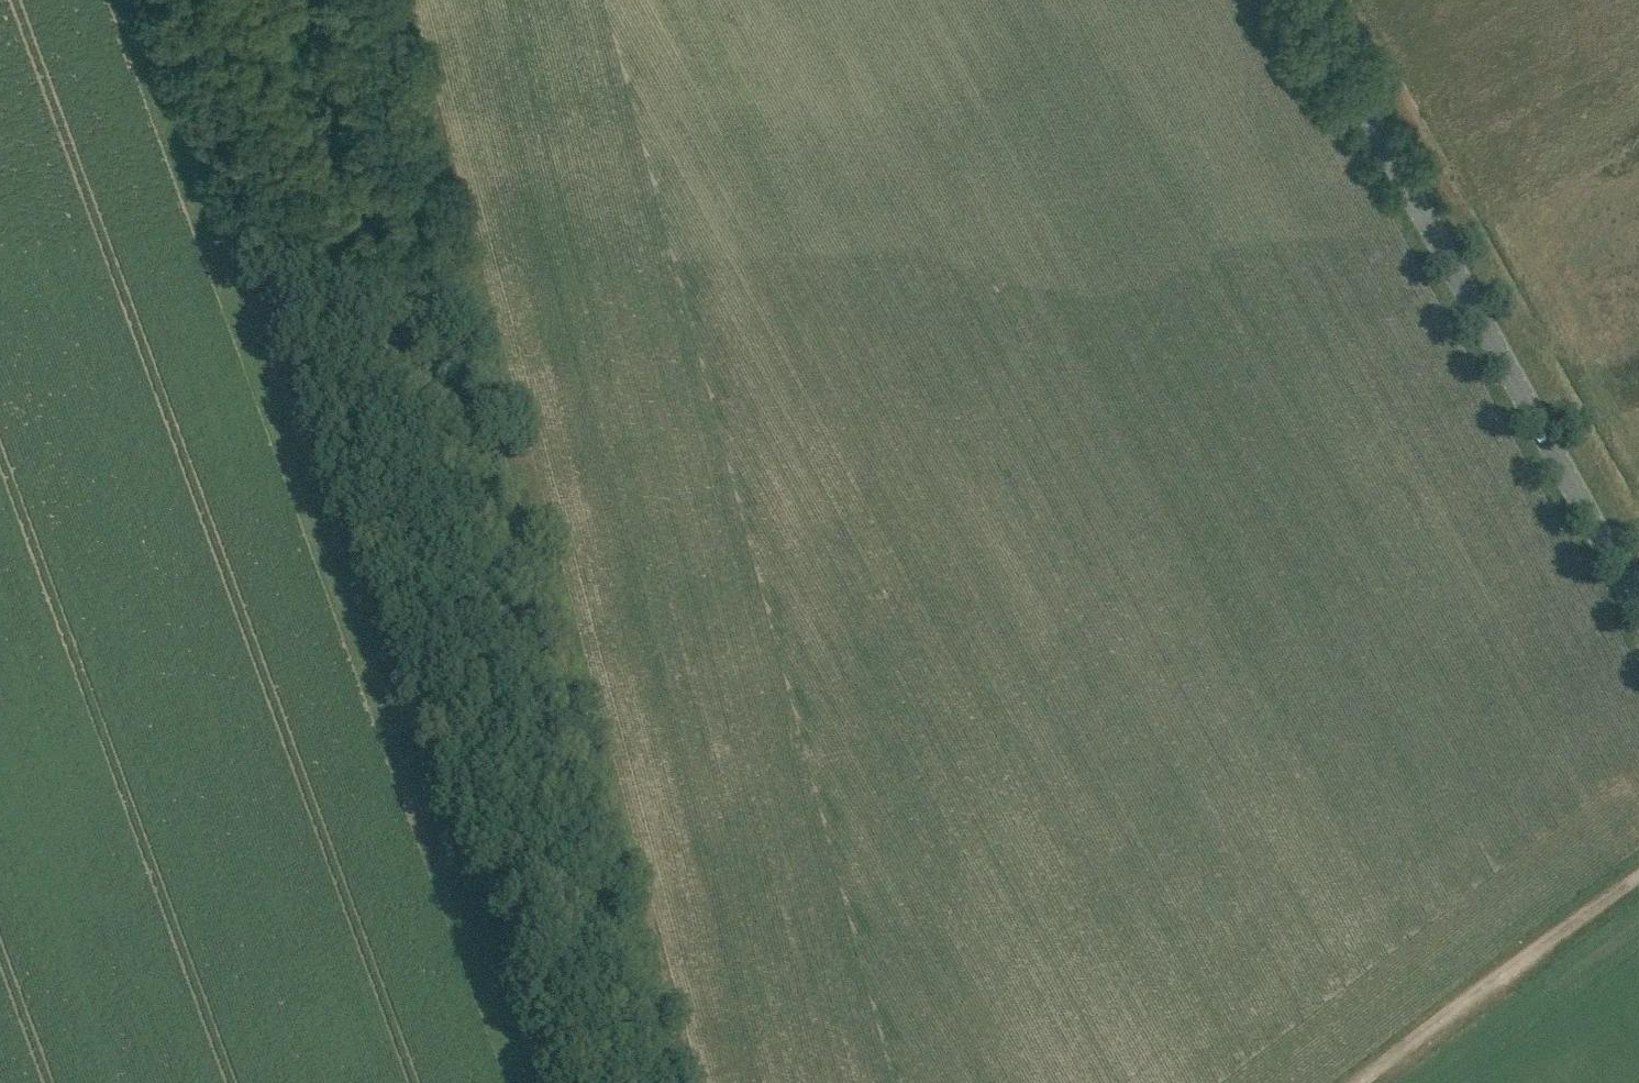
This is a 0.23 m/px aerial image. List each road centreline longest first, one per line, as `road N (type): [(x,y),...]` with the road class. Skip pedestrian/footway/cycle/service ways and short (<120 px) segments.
road 1 (tertiary): [(1638,613),(1303,0)]
road 2 (track): [(1638,875),(1365,1082)]

